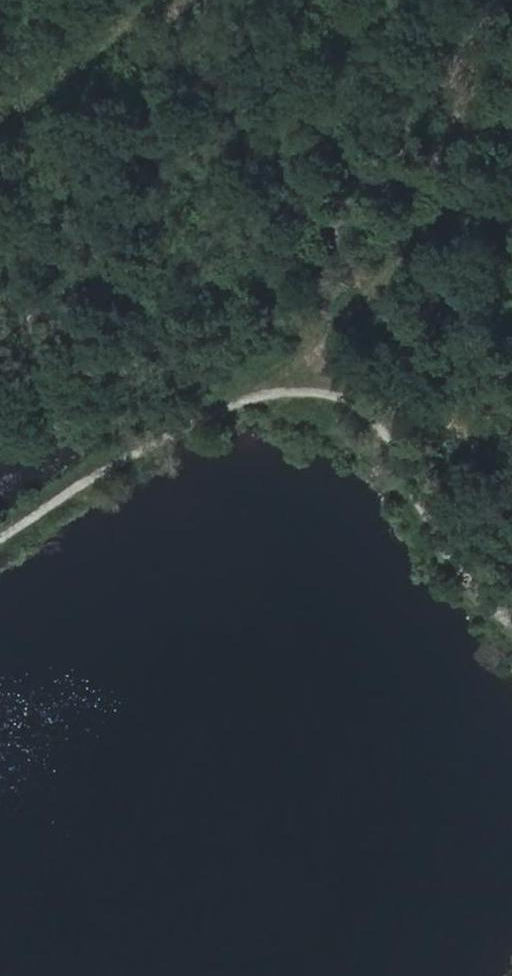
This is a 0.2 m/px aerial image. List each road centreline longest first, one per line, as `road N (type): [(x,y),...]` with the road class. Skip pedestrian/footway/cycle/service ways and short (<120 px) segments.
road 1 (track): [(306,367),(0,579)]
road 2 (track): [(511,629),(306,367)]
road 3 (track): [(163,0),(0,114)]

